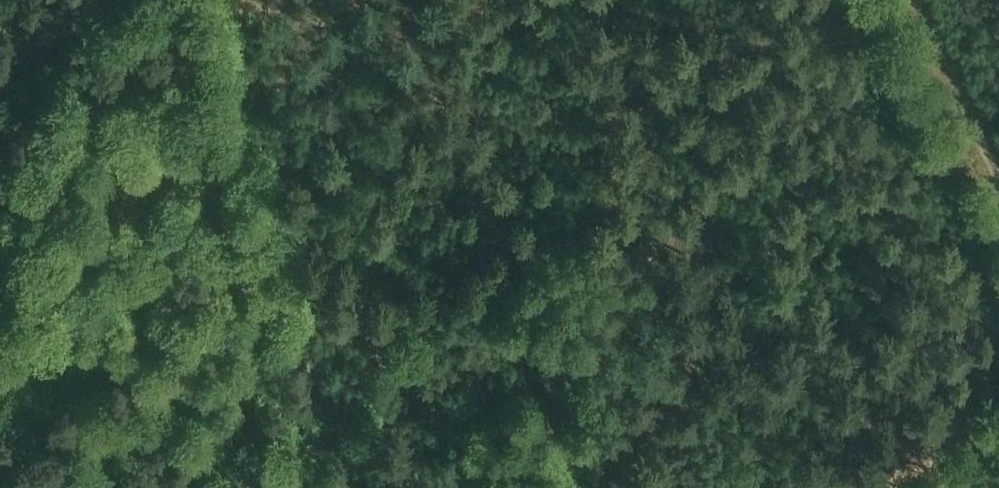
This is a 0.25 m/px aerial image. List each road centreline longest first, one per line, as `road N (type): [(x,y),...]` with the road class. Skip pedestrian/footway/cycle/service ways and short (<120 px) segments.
road 1 (track): [(998,176),(913,0)]

